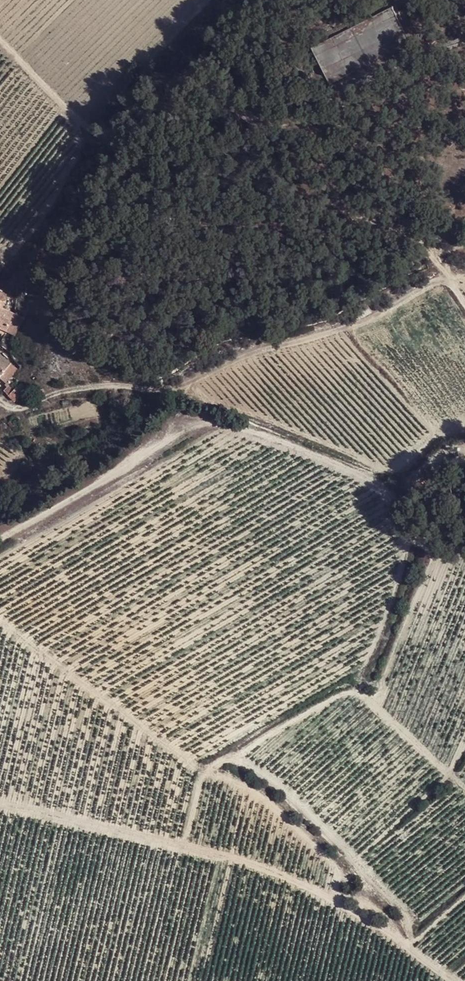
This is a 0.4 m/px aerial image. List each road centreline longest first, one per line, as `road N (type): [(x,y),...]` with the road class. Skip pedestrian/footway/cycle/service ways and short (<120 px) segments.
road 1 (track): [(203,771),(353,692),(409,550),(401,500),(273,437),(206,421),(0,539)]
road 2 (track): [(0,42),(108,141),(150,89),(180,78),(200,80),(257,123),(309,126),(344,206),(425,241),(451,276)]
road 3 (track): [(24,406),(95,384),(161,393),(260,349),(348,329),(451,276)]
road 4 (track): [(108,141),(40,257),(0,281)]

